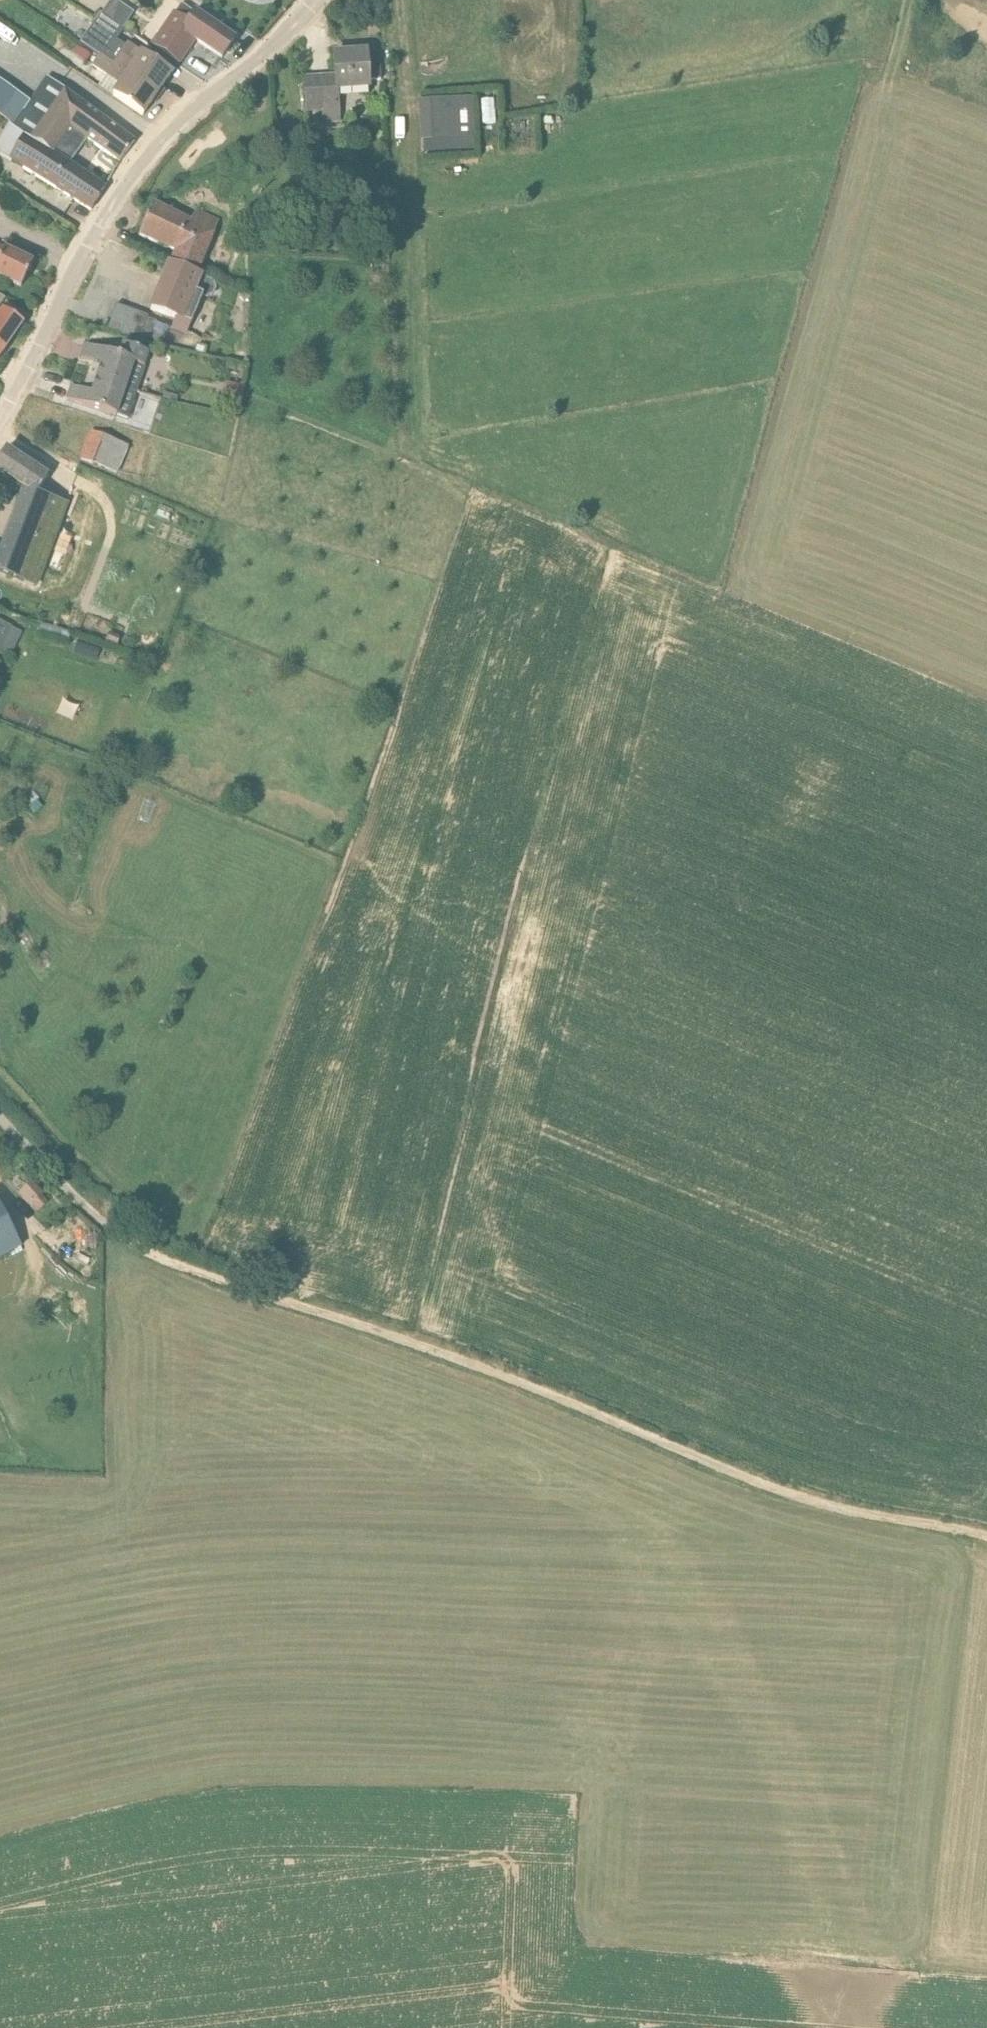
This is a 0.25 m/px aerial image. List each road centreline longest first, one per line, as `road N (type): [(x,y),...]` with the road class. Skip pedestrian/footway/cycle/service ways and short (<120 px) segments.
road 1 (track): [(986,1536),(799,1497),(456,1358),(153,1255),(86,1209),(0,1119)]
road 2 (residential): [(0,417),(88,241),(133,172),(182,116),(289,26)]

